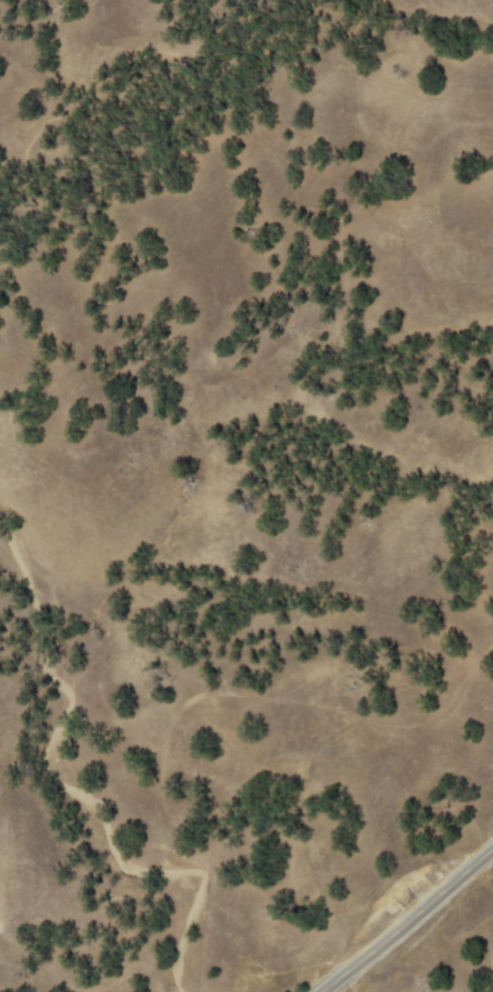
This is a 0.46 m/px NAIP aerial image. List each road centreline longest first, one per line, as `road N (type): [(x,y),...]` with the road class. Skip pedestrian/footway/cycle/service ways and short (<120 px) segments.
road 1 (secondary): [(492,847),(322,991)]

